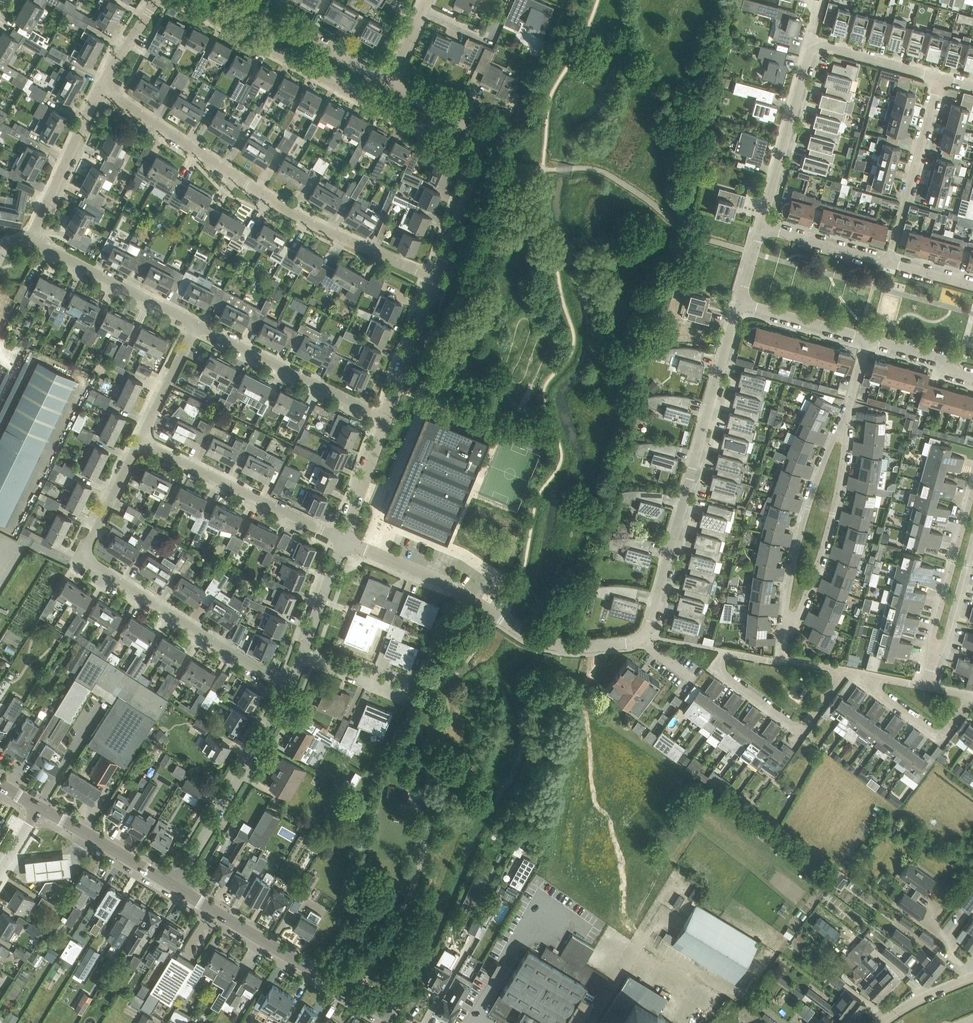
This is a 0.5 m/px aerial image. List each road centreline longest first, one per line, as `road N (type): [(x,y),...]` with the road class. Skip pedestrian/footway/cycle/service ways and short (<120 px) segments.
road 1 (residential): [(436,281),(235,172),(99,87)]
road 2 (residential): [(287,684),(88,555),(140,439)]
road 3 (residential): [(740,303),(651,621),(639,639)]
road 4 (residential): [(639,639),(590,647),(534,638),(450,585),(343,542)]
road 5 (residential): [(435,109),(412,124),(177,0)]
road 6 (tertiary): [(397,1022),(175,886)]
road 7 (residential): [(781,661),(726,653),(717,669),(800,726),(846,670)]
road 8 (residential): [(175,886),(287,684)]
road 9 (residential): [(343,542),(140,439)]
road 10 (residential): [(786,631),(824,546),(845,422)]
road 11 (residential): [(845,422),(798,540),(786,631)]
road 12 (residential): [(386,419),(198,324)]
road 13 (residential): [(436,281),(481,143),(435,109)]
road 14 (residential): [(890,265),(939,80)]
road 15 (residential): [(198,324),(30,241)]
road 16 (residential): [(762,228),(815,50)]
road 17 (residential): [(972,494),(933,663)]
road 18 (residential): [(30,241),(99,87)]
road 19 (residential): [(251,5),(390,83)]
road 20 (tertiary): [(175,886),(41,808)]
road 21 (residential): [(972,696),(950,732),(935,736),(876,691),(875,675)]
road 22 (residential): [(386,419),(436,281)]
road 23 (residential): [(890,265),(762,228)]
road 24 (residential): [(866,339),(740,303)]
road 25 (residential): [(343,542),(386,419)]
road 26 (residential): [(939,80),(829,47),(815,50)]
road 27 (residential): [(140,439),(198,324)]
road 28 (residential): [(933,663),(972,542)]
road 29 (residential): [(300,655),(343,542)]

